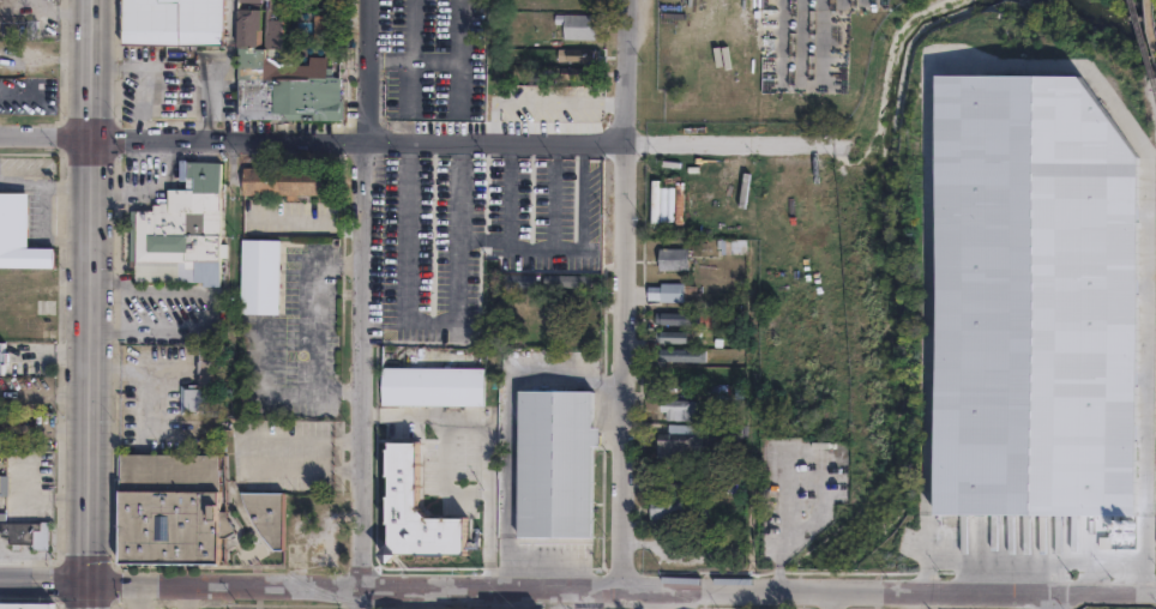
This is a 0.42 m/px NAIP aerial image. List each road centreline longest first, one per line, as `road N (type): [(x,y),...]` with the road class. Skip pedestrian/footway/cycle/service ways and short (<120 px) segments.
road 1 (residential): [(88,584),(1155,592)]
road 2 (residential): [(95,131),(857,144)]
road 3 (residential): [(360,608),(366,0)]
road 4 (residential): [(624,590),(627,0)]
road 5 (primary): [(88,584),(95,0)]

